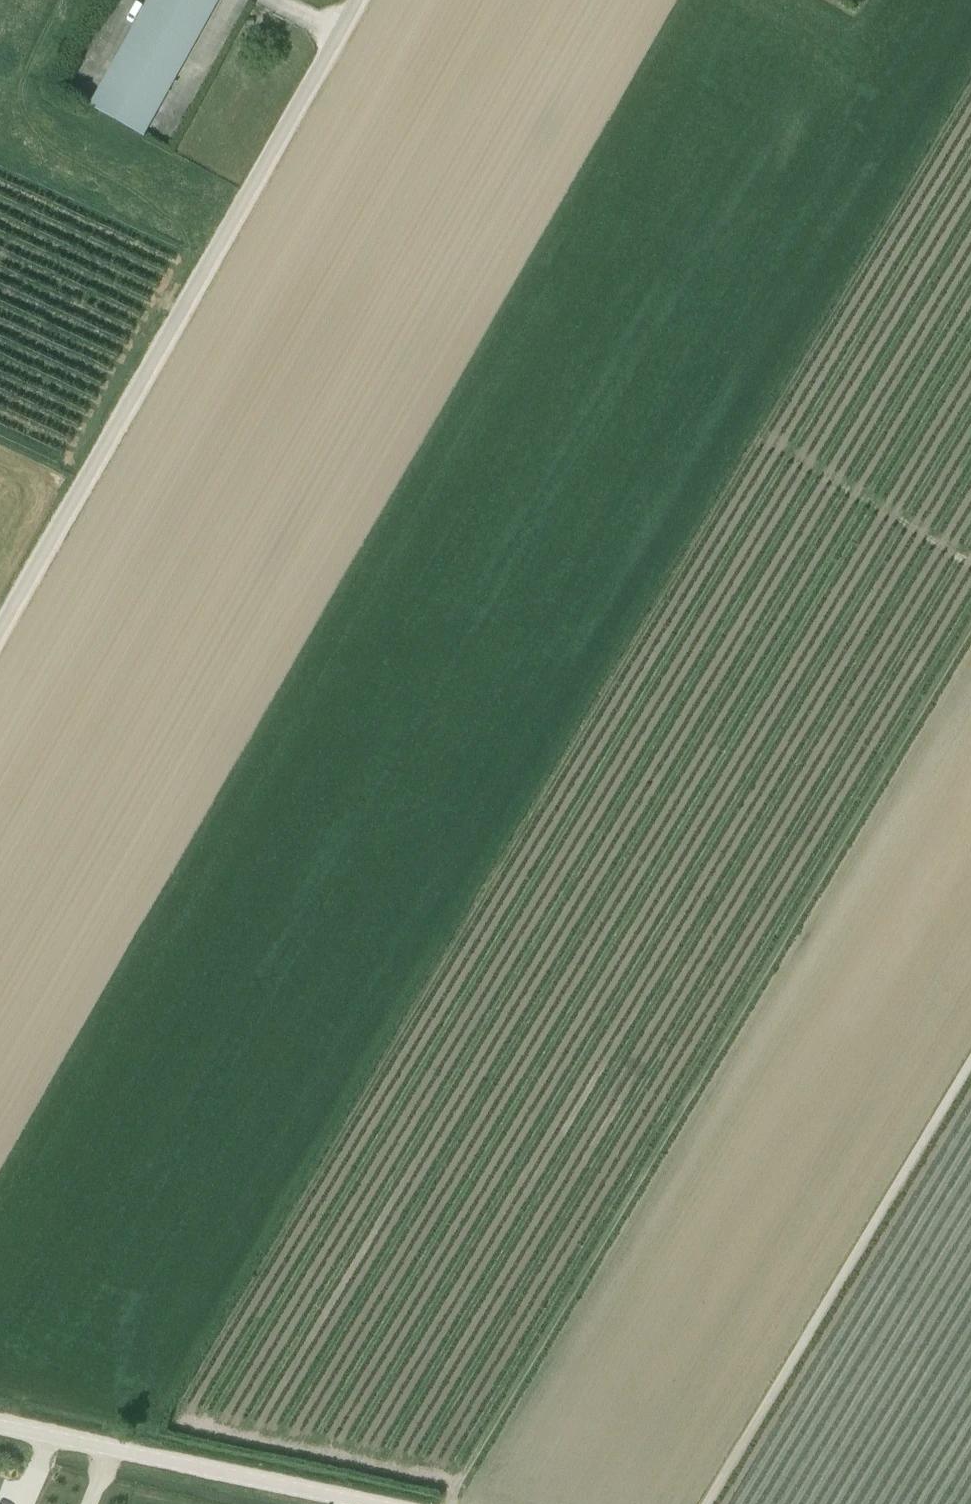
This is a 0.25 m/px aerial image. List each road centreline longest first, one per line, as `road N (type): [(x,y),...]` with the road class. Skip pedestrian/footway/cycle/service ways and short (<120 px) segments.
road 1 (unclassified): [(0,631),(355,0)]
road 2 (track): [(970,1061),(711,1503)]
road 3 (unclassified): [(368,1503),(0,1427)]
road 4 (track): [(760,437),(970,564)]

